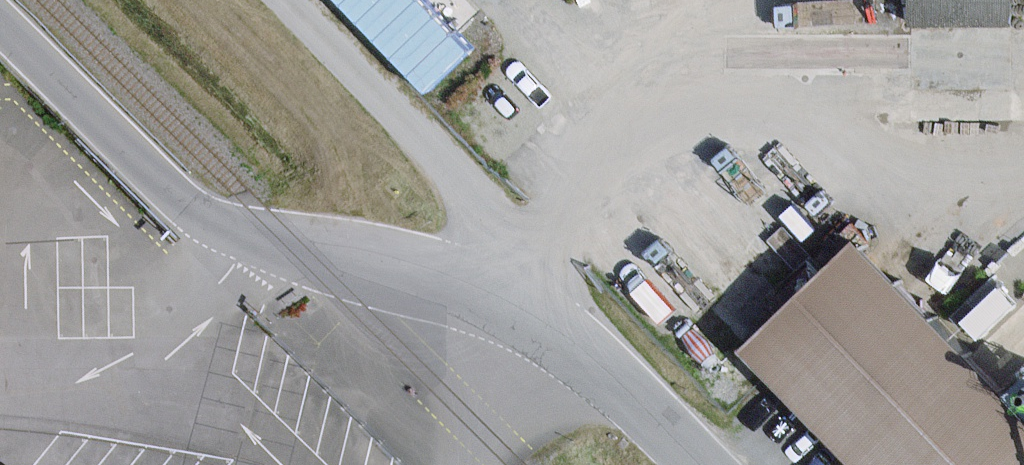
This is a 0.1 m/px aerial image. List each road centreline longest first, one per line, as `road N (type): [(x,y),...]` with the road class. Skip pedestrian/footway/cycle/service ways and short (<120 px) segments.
road 1 (unclassified): [(0,30),(171,201),(221,234),(349,245),(449,279),(534,320),(697,464)]
road 2 (track): [(518,270),(549,257),(567,209),(595,171),(625,147),(683,131),(779,130),(873,176),(940,193),(1023,178)]
road 3 (track): [(289,0),(509,250),(518,270),(506,307)]

